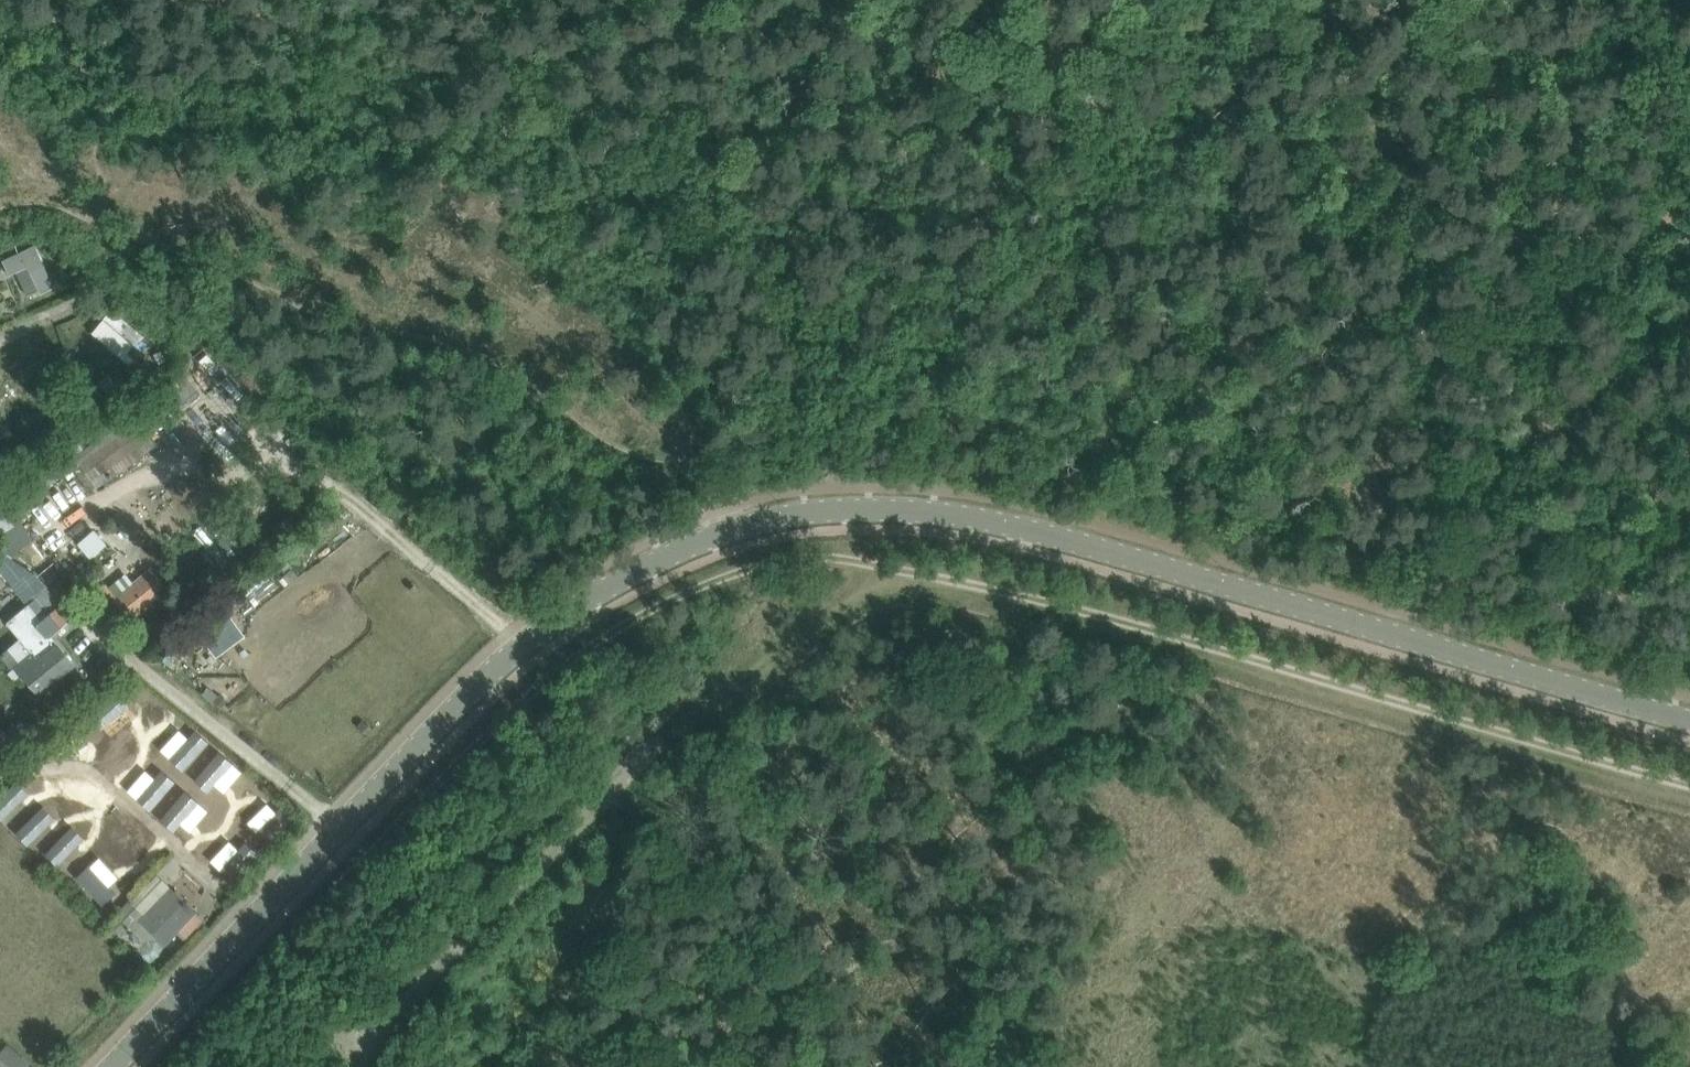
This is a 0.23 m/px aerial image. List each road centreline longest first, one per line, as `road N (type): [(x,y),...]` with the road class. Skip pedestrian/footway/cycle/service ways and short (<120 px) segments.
road 1 (tertiary): [(114,1066),(511,655),(590,599),(691,547),(798,514),(982,521),(1689,719)]

